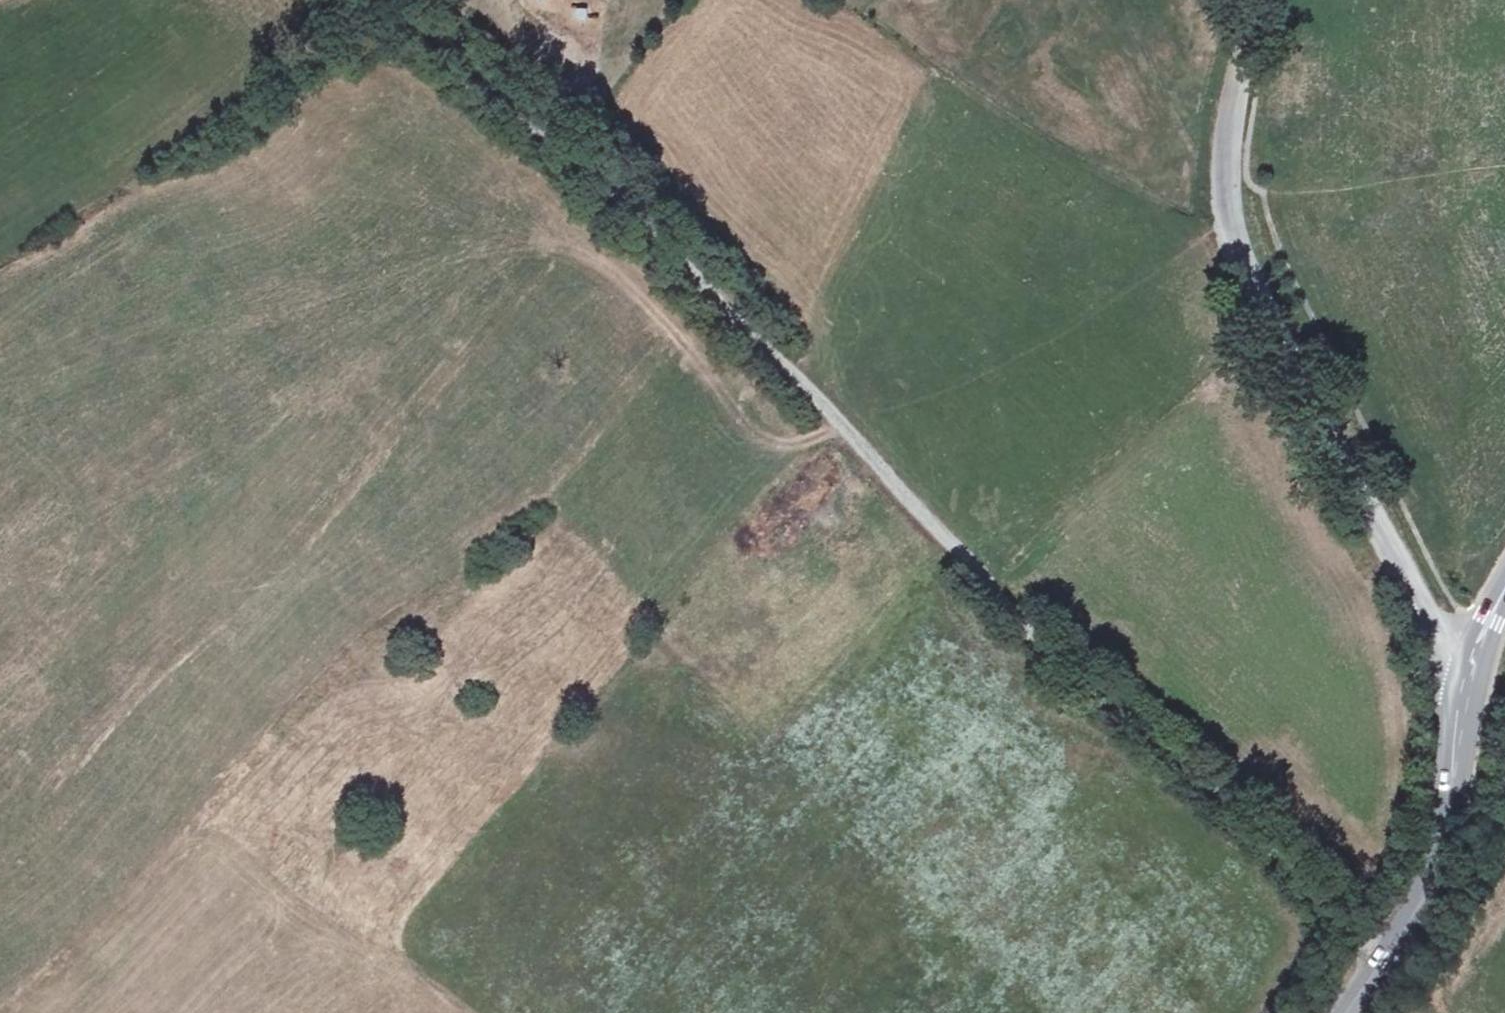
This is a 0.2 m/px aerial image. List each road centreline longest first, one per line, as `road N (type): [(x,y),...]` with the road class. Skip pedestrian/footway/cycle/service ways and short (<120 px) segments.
road 1 (track): [(389,0),(495,86),(815,399),(1051,652),(1381,961)]
road 2 (residential): [(1254,0),(1226,139),(1230,217),(1253,292),(1309,410),(1470,675)]
road 3 (tertiary): [(1470,675),(1448,823),(1430,879),(1345,1012)]

